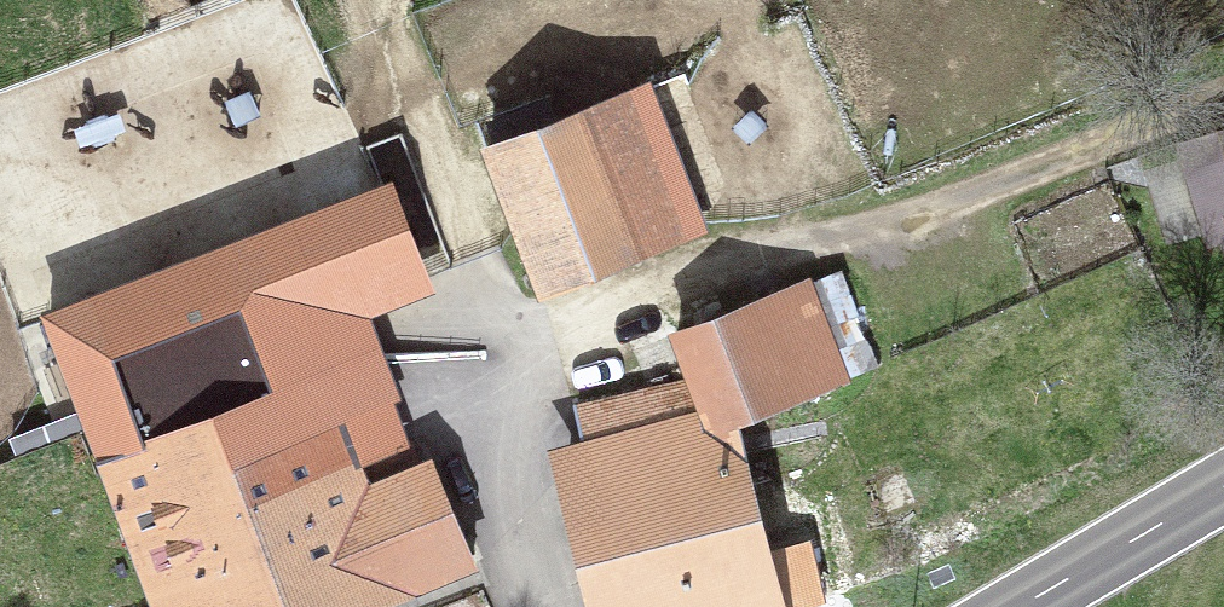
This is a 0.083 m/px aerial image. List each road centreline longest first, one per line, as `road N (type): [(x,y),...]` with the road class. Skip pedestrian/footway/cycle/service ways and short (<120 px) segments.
road 1 (track): [(355,0),(397,71),(487,290),(505,378)]
road 2 (secondary): [(1223,489),(1023,606)]

